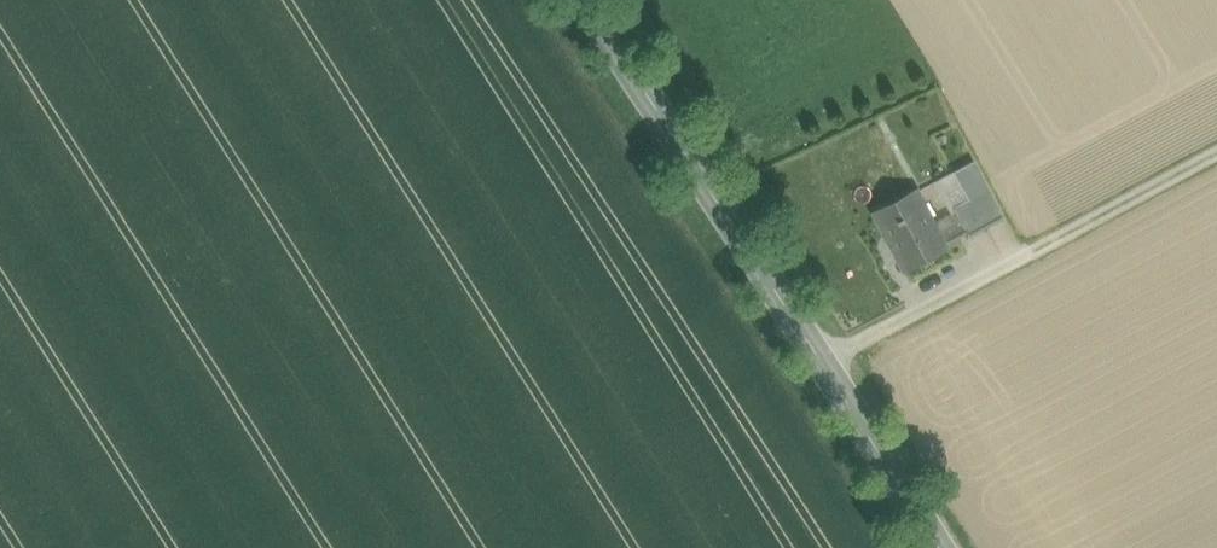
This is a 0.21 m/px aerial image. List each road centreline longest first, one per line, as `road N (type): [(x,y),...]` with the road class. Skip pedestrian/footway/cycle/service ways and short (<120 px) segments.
road 1 (secondary): [(583,0),(941,547)]
road 2 (track): [(1216,156),(823,358)]

